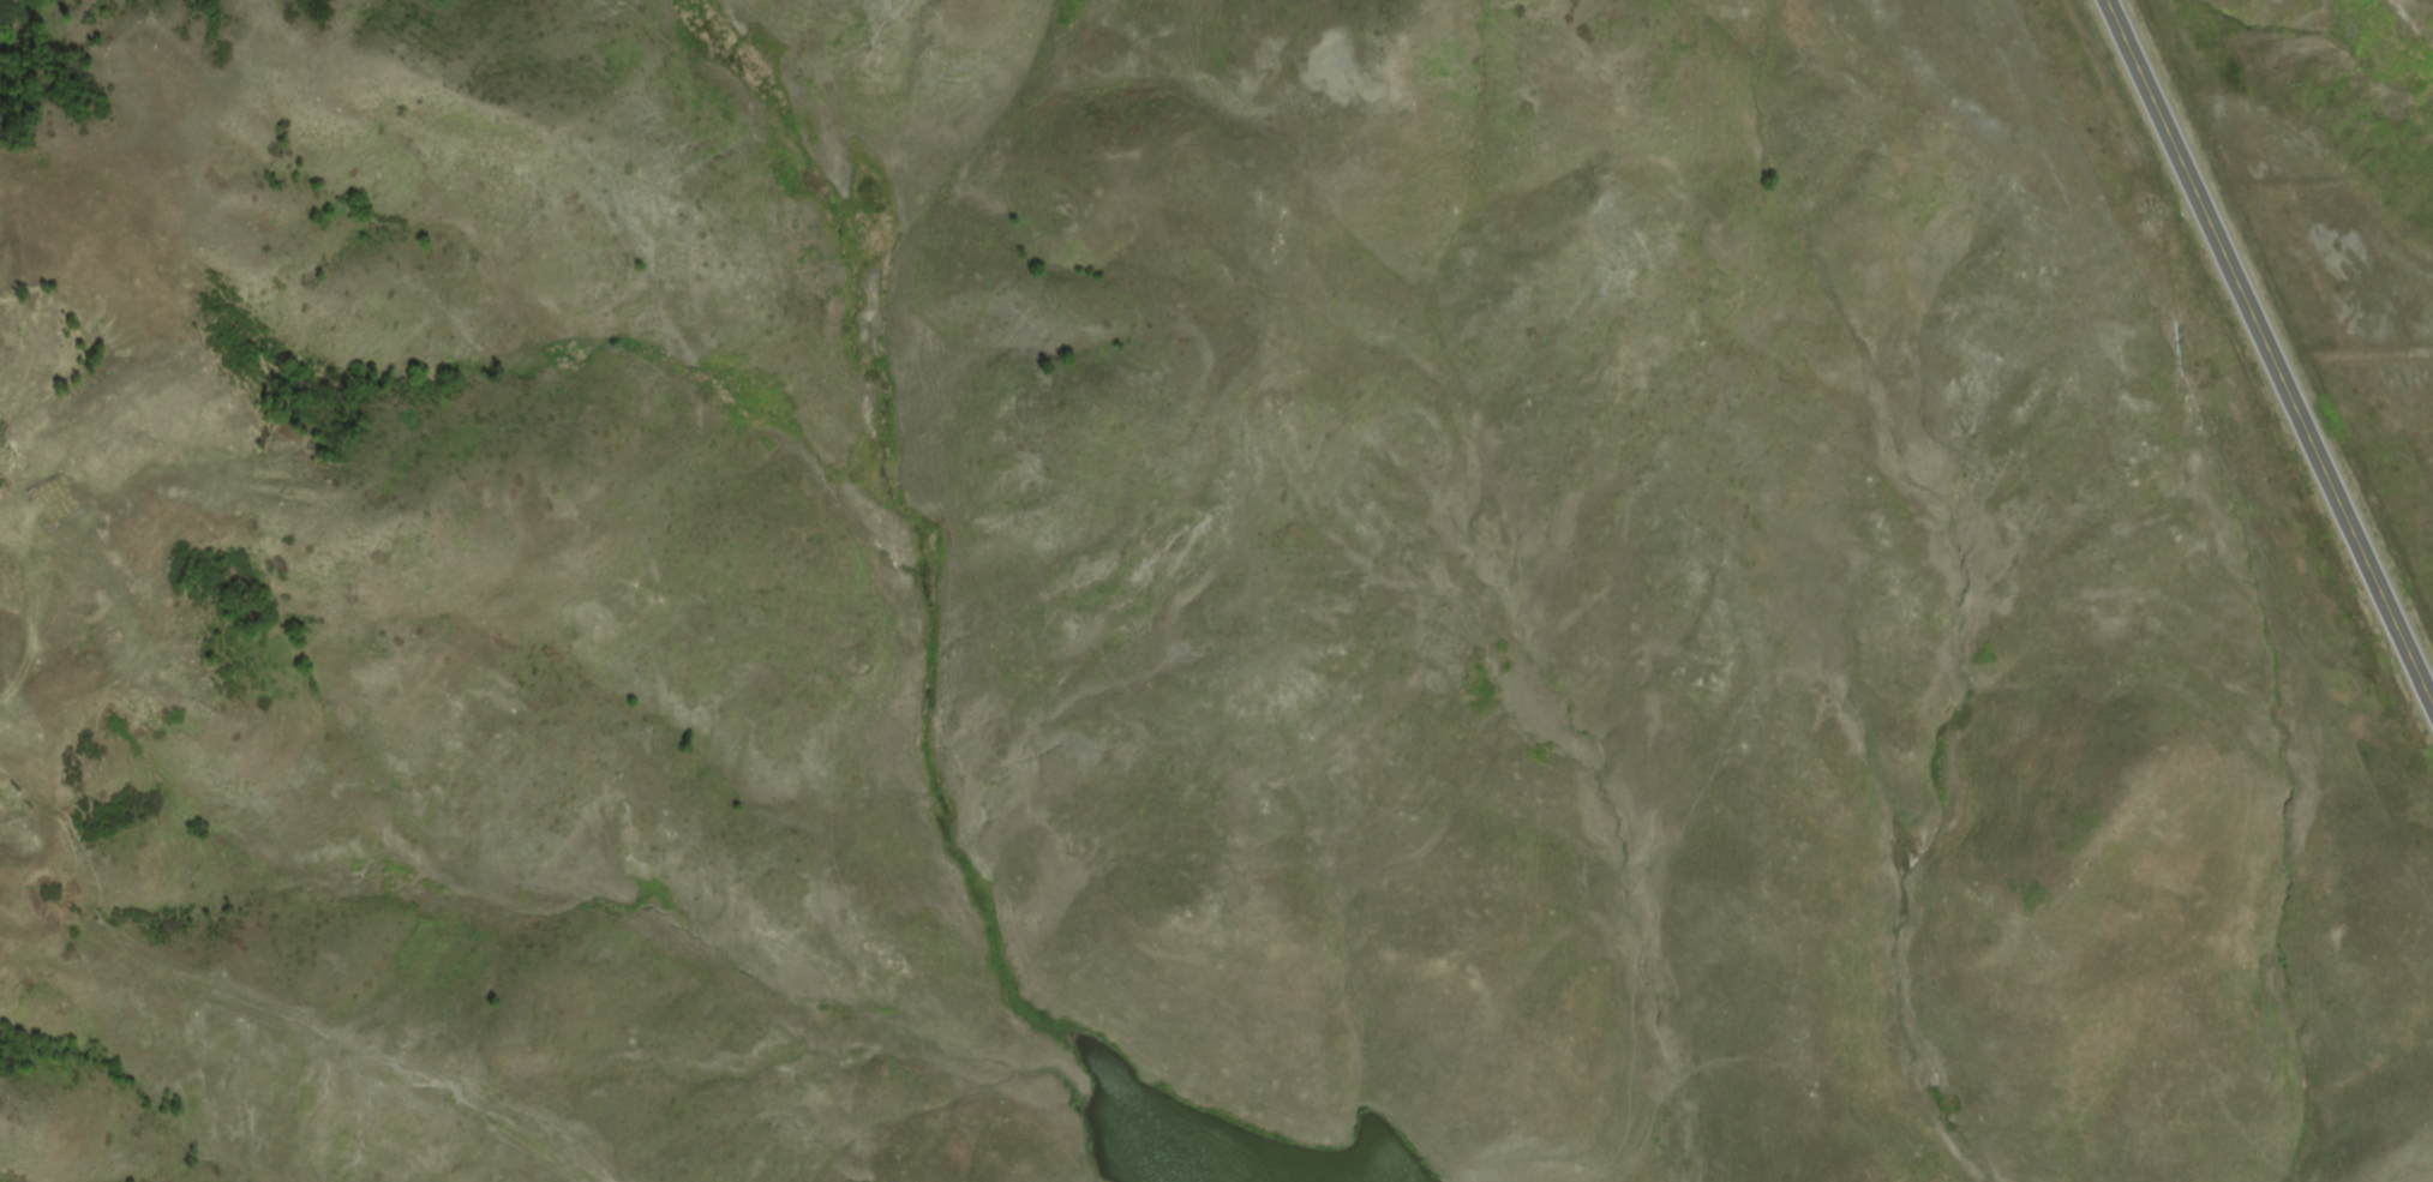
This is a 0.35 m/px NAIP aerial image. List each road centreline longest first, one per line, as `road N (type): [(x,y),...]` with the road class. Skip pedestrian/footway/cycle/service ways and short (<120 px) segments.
road 1 (secondary): [(2432,690),(2110,0)]

